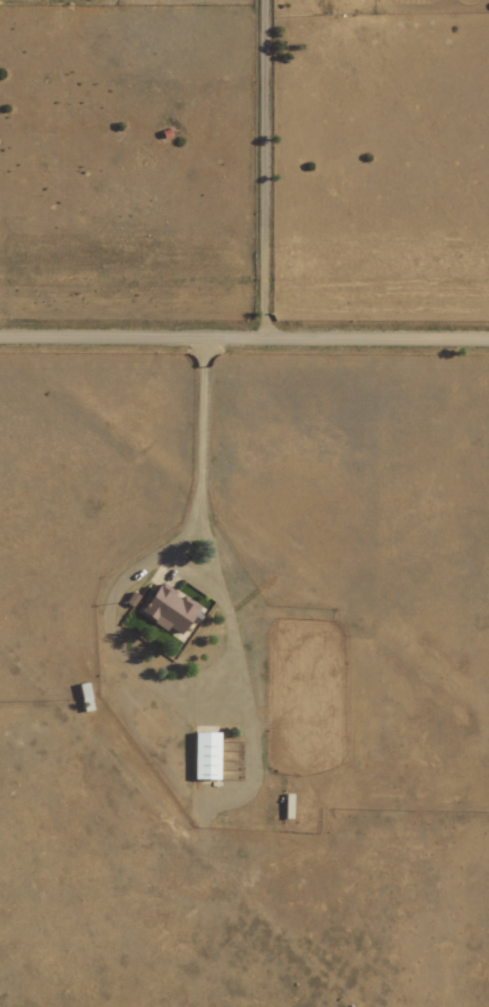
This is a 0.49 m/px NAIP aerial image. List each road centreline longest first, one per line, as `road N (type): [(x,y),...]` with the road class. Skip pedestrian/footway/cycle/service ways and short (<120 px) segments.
road 1 (residential): [(488,340),(0,340)]

